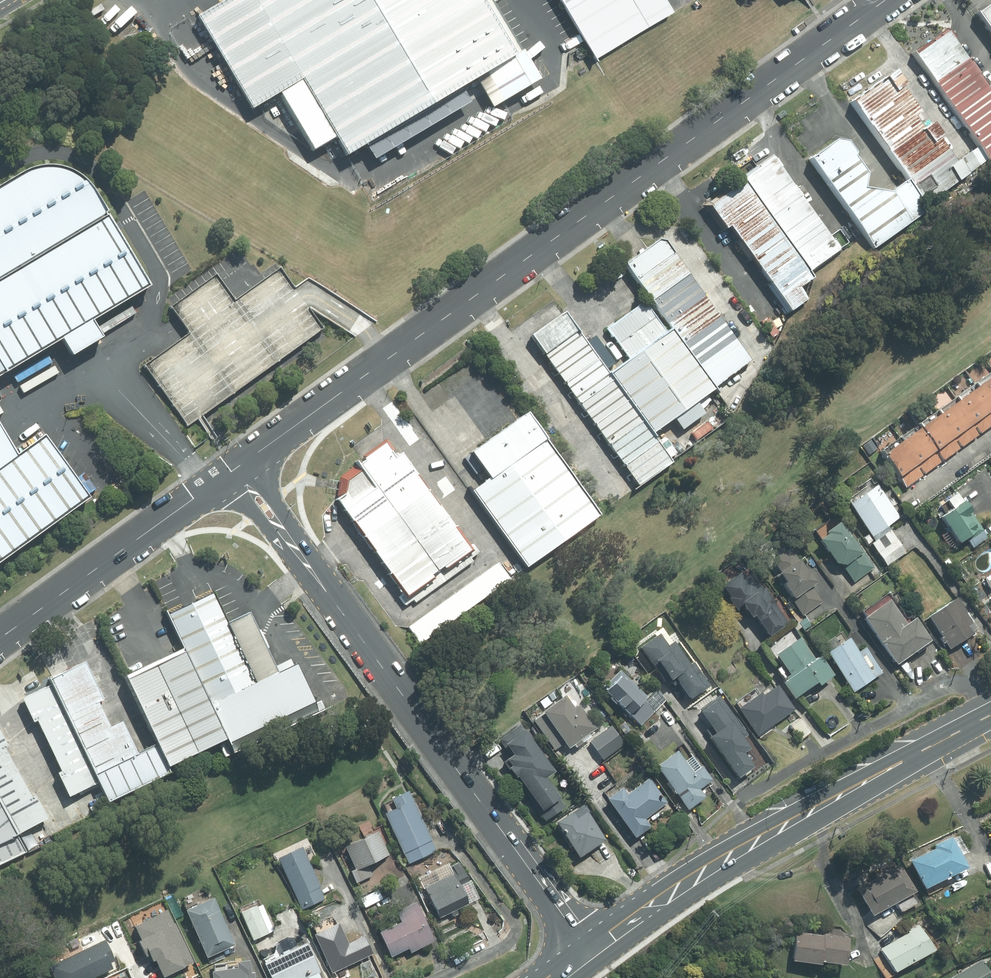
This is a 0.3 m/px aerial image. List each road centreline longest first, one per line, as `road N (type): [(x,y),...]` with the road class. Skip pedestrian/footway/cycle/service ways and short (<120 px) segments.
road 1 (residential): [(888,0),(250,458)]
road 2 (tertiary): [(582,941),(282,532)]
road 3 (secondary): [(990,713),(673,893)]
road 4 (tertiary): [(226,476),(0,636)]

